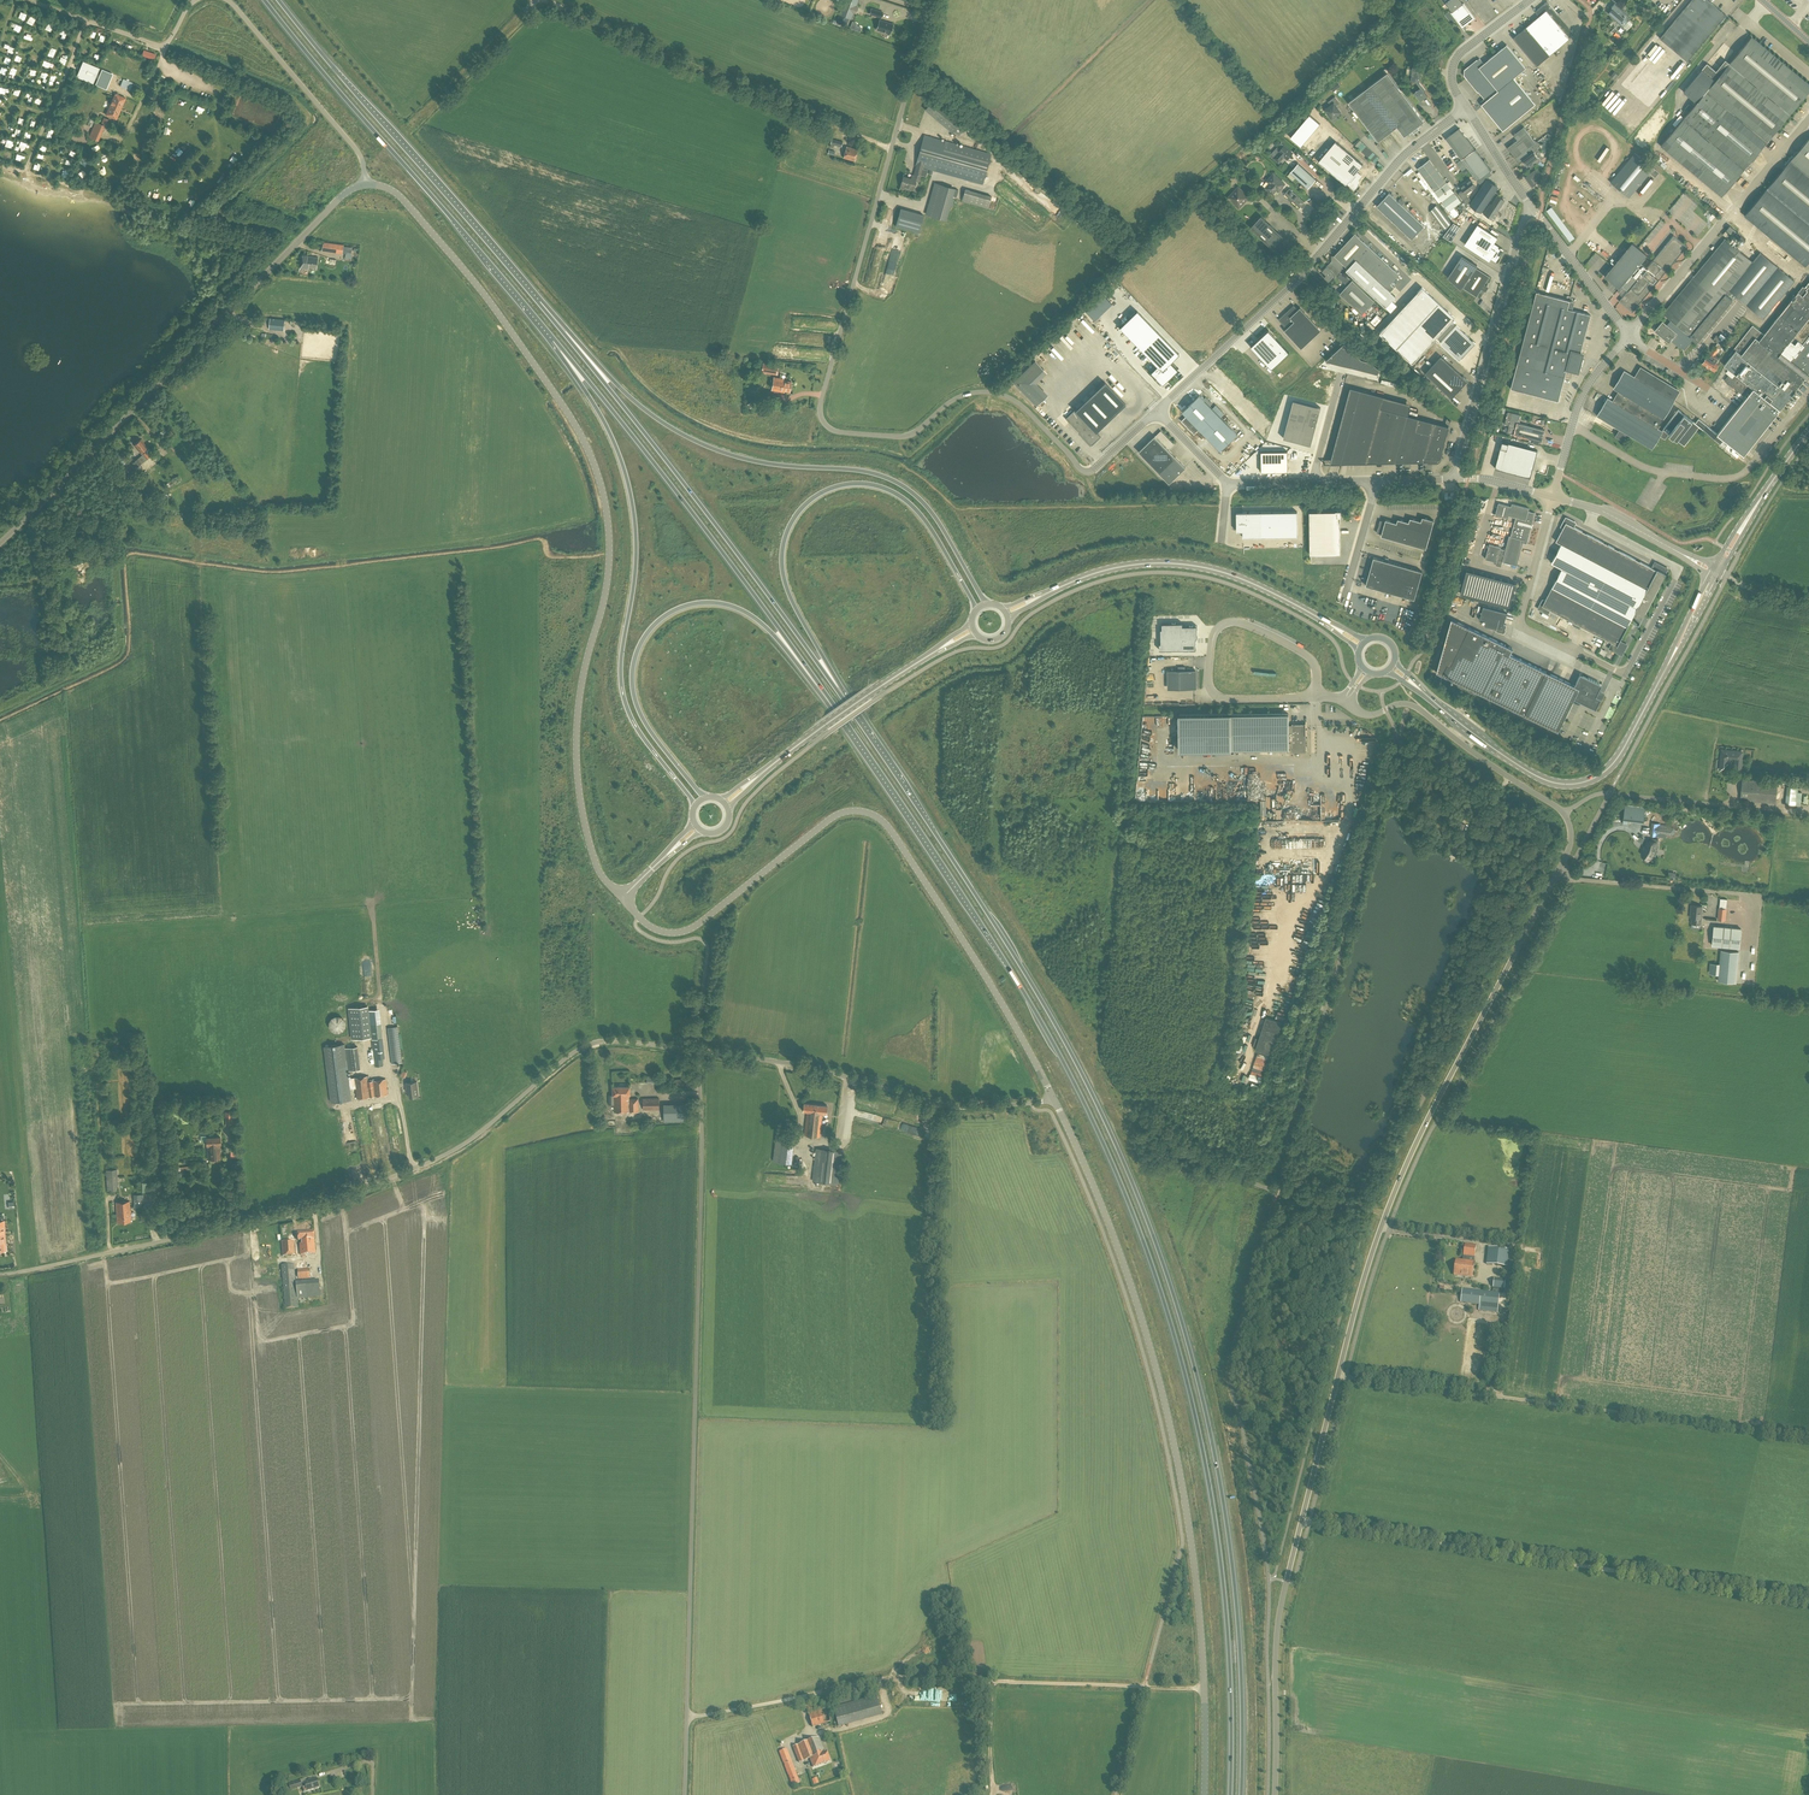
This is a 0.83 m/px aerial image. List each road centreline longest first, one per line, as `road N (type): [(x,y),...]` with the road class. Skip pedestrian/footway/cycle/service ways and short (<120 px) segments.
road 1 (trunk): [(1243,1794),(1243,1678),(1227,1530),(1199,1381),(1161,1256),(1061,1033),(844,699)]
road 2 (trunk): [(836,710),(1024,992),(1082,1098),(1150,1260),(1187,1384),(1216,1530),(1229,1794)]
road 3 (tertiary): [(621,898),(591,851),(576,764),(581,688),(609,568),(597,472),(574,423),(494,307),(403,200),(366,185)]
road 4 (unclassified): [(0,1275),(332,1201),(454,1150),(568,1057),(598,1042),(699,1051)]
road 5 (tertiary): [(1054,1099),(1127,1274),(1172,1432),(1202,1648),(1204,1794)]
road 6 (unclassified): [(687,1720),(699,1051)]
road 7 (tertiary): [(1054,1099),(958,932),(874,815),(835,816),(682,932),(650,927),(621,898)]
road 8 (trunk): [(988,605),(932,513),(900,484),(865,471),(751,460),(699,442),(635,401),(556,324)]
road 9 (trunk): [(548,331),(608,429),(633,507),(636,567),(620,668),(626,705),(696,805)]
road 10 (tertiary): [(0,543),(340,198),(366,185)]
road 11 (secondary): [(1392,667),(1519,767),(1550,782),(1584,783),(1623,747),(1717,572)]
road 12 (trunk): [(548,331),(836,710)]
road 13 (unclassified): [(1808,1437),(1338,1375)]
road 14 (trunk): [(844,699),(556,324)]
road 15 (trunk): [(844,699),(782,566),(788,528),(815,497),(863,483),(902,497),(932,531),(977,610)]
road 16 (trunk): [(265,0),(548,331)]
road 17 (residential): [(1158,412),(1309,268),(1403,156),(1466,107)]
road 18 (trunk): [(705,798),(649,730),(634,695),(638,650),(666,616),(706,603),(747,613),(836,710)]
road 19 (trunk): [(556,324),(279,0)]
road 20 (unclassified): [(1275,1794),(1280,1607),(1338,1375)]
road 21 (unclassified): [(820,403),(930,0)]
road 22 (unclassified): [(1385,1215),(1567,854)]
road 23 (secondary): [(1005,613),(1099,572),(1181,564),(1255,585),(1363,645)]
road 24 (track): [(1204,1688),(890,1677),(821,1691)]
road 25 (track): [(537,0),(890,151)]
road 26 (unclassified): [(1054,1099),(950,1106),(819,1070),(699,1051)]
road 27 (unclassified): [(820,403),(830,430),(903,436),(949,403),(990,392),(1023,407),(1084,472)]
road 28 (secondary): [(725,803),(865,698),(974,630)]
road 29 (unclassified): [(1345,701),(1367,715),(1415,706),(1563,813),(1567,854)]
road 30 (unclassified): [(1317,696),(1220,699),(1208,684),(1211,636),(1241,622),(1302,652),(1316,676)]
road 31 (residential): [(1529,203),(1454,479)]
road 32 (unclassified): [(1385,1215),(1264,1187),(1126,1110)]
road 33 (residential): [(1628,335),(1808,119)]
road 34 (residential): [(1627,675),(1517,625),(1553,497)]
road 35 (unclassified): [(229,0),(360,154),(366,185)]
road 36 (residential): [(1553,497),(1584,390),(1628,335)]
road 37 (residential): [(1553,497),(1602,511),(1717,572)]
road 38 (secondary): [(1717,572),(1808,431)]
road 39 (unclassified): [(1338,1375),(1385,1215)]
road 40 (unclassified): [(419,117),(537,0)]
road 41 (residential): [(1628,335),(1529,203)]
road 42 (residential): [(1228,483),(1376,481)]
road 43 (residential): [(1466,107),(1452,83),(1455,59),(1530,0)]
road 44 (unclassified): [(821,1691),(687,1720)]
road 45 (residential): [(1376,481),(1344,602)]

